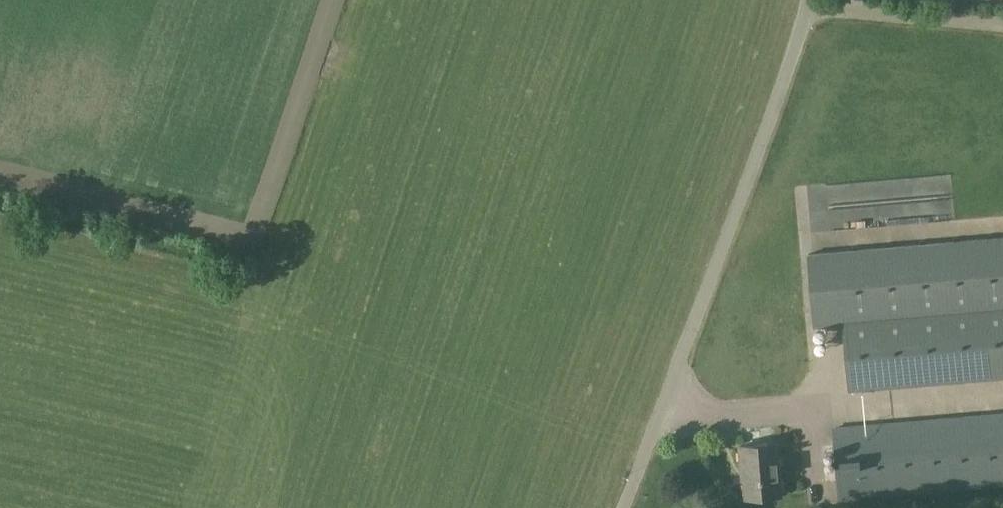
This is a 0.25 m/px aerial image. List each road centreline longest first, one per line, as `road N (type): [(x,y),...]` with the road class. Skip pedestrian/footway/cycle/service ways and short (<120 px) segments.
road 1 (unclassified): [(622,507),(811,0)]
road 2 (track): [(1002,27),(810,6)]

